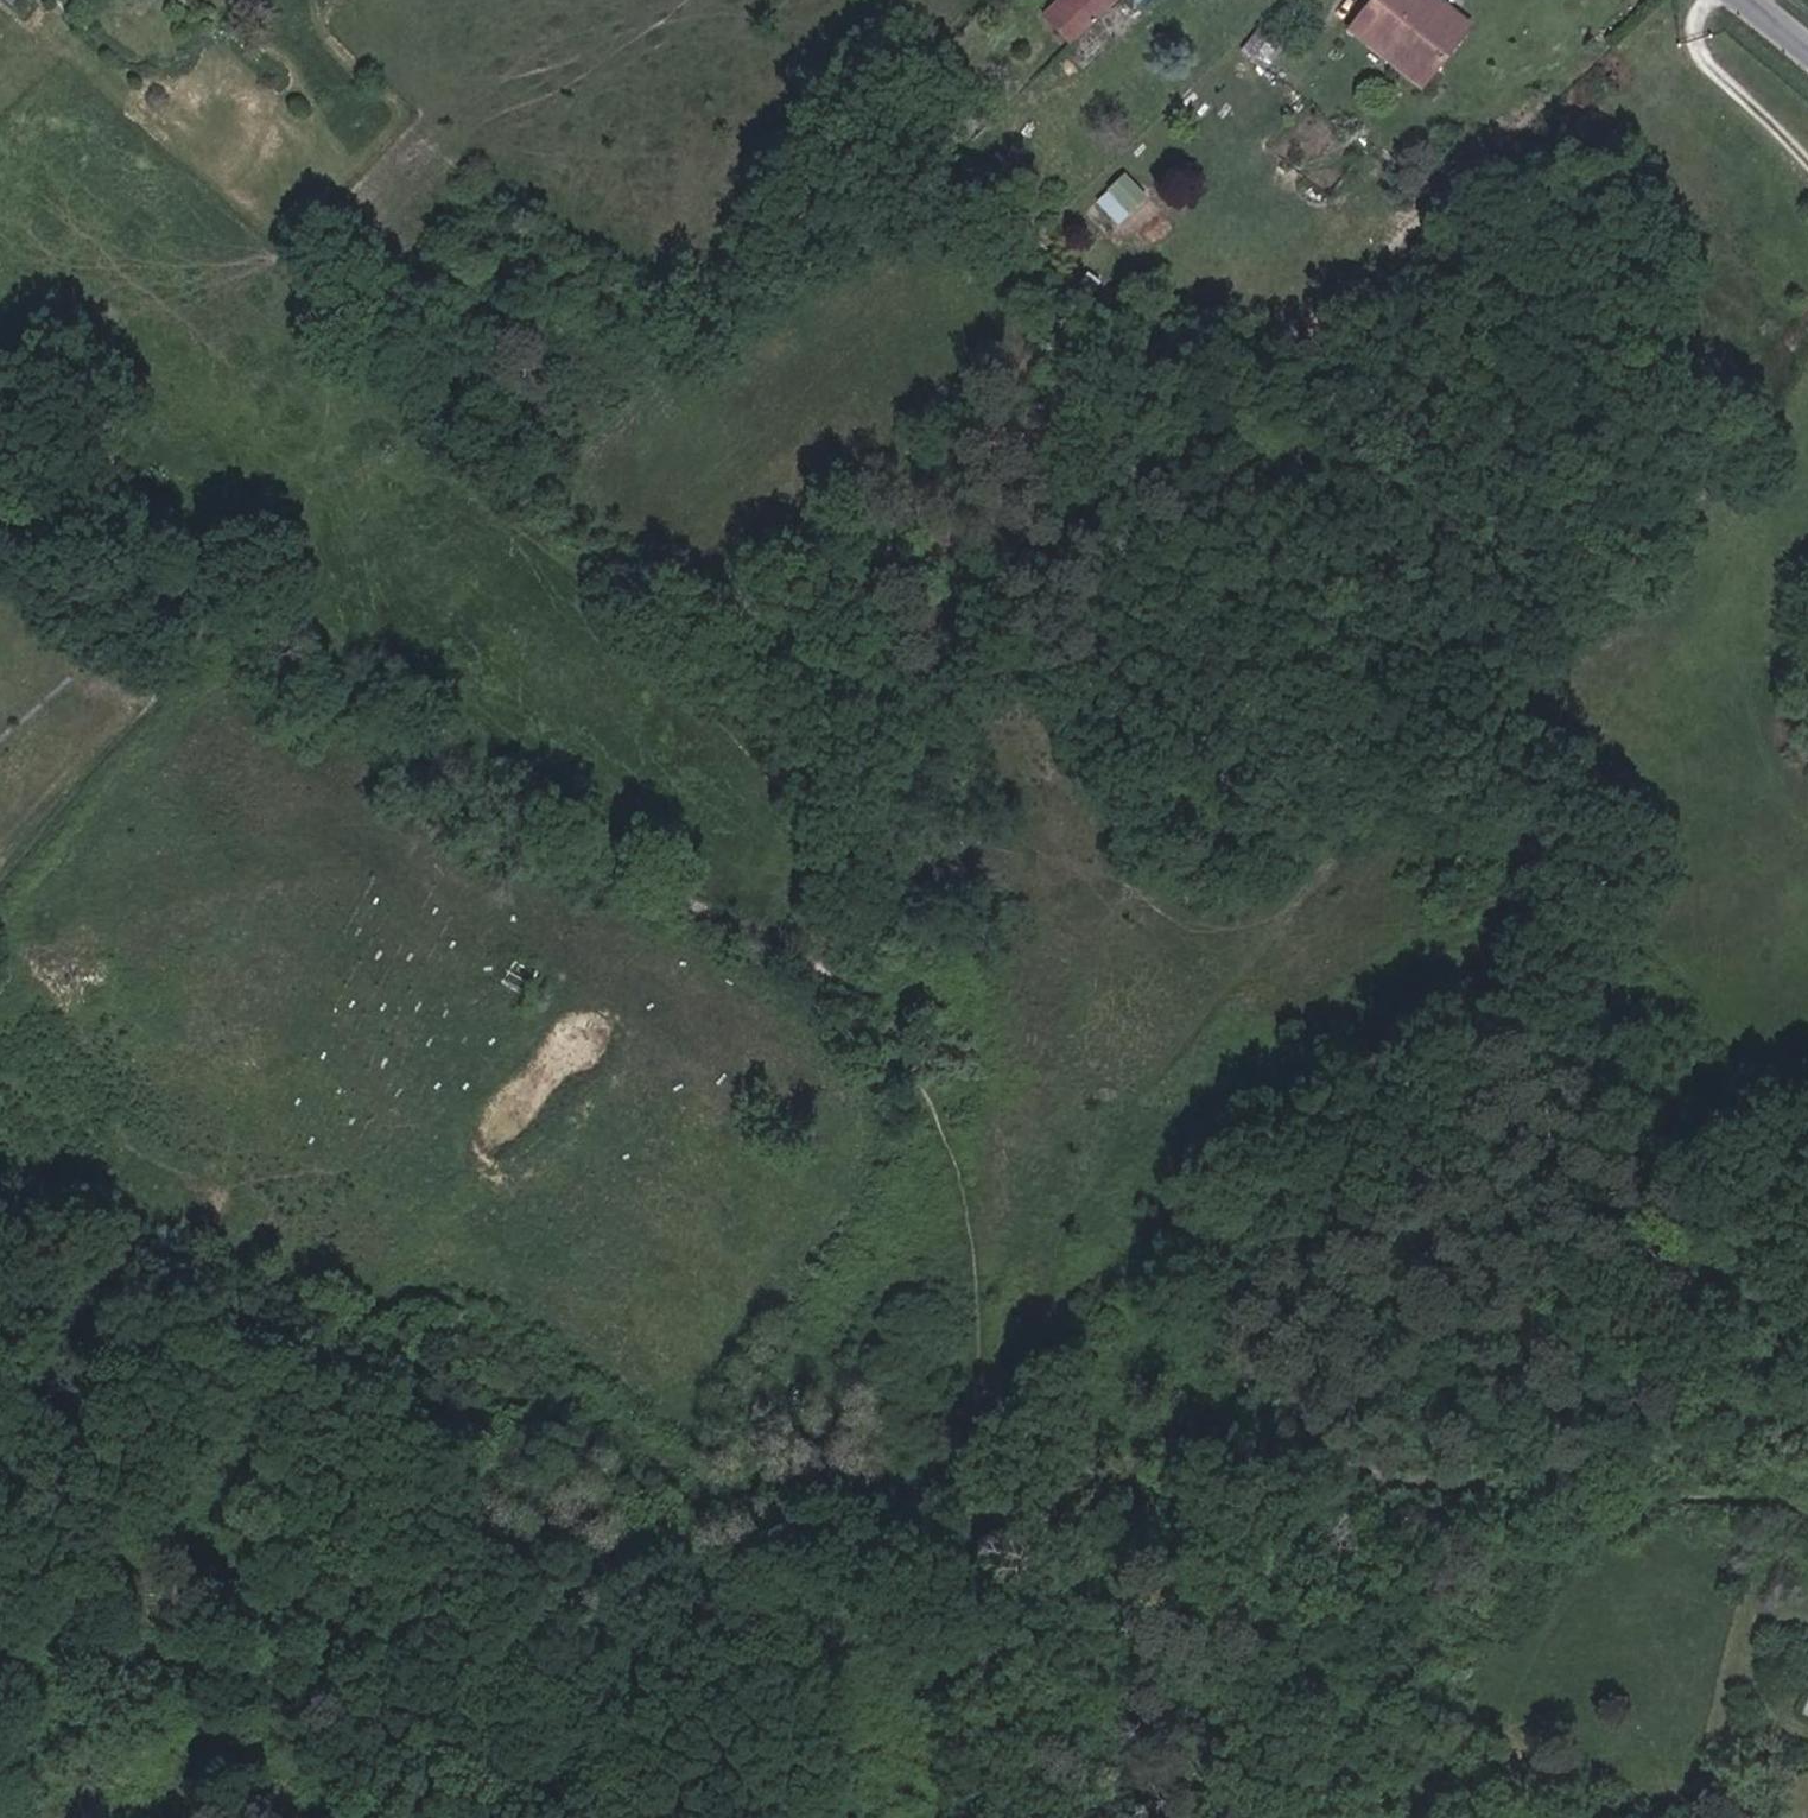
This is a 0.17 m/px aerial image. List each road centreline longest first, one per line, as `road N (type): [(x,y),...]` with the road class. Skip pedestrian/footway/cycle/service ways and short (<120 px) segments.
road 1 (track): [(1807,1538),(1771,1525),(1446,1499),(1268,1472),(1032,1459),(1016,1439),(967,1206),(924,1055),(238,609),(0,852)]

